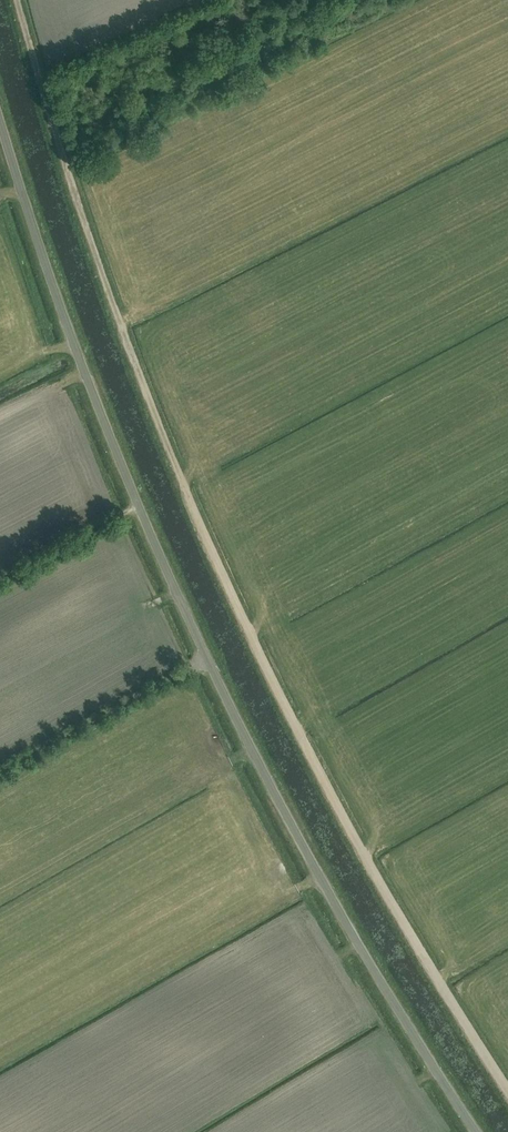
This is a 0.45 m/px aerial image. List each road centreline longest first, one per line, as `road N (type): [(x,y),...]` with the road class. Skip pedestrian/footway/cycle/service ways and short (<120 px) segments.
road 1 (unclassified): [(477,1131),(316,870),(185,615),(69,330),(0,121)]
road 2 (track): [(507,1088),(401,925),(242,626),(112,312),(50,132)]
road 3 (track): [(50,132),(16,0)]

